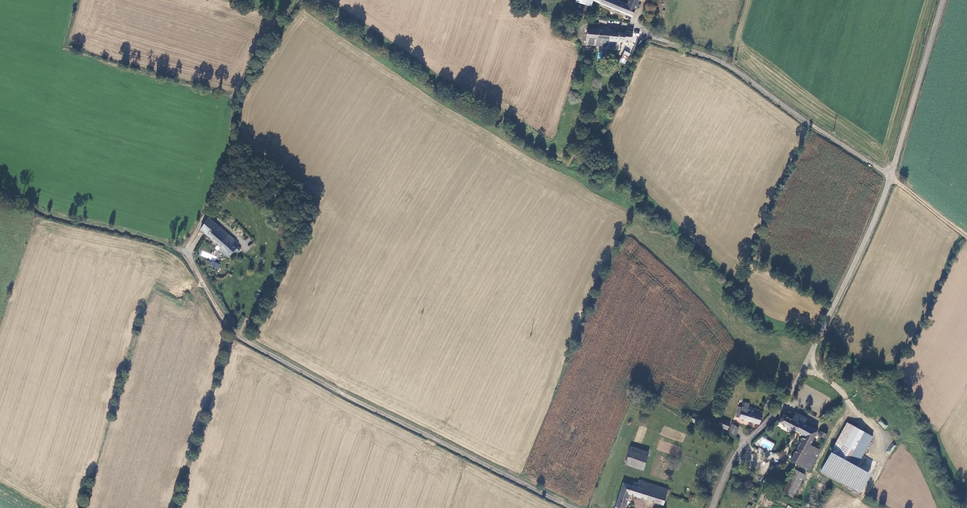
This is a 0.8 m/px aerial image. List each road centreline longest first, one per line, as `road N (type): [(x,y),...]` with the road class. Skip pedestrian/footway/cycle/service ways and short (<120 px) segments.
road 1 (tertiary): [(712,507),(743,445),(791,392),(881,208),(943,0)]
road 2 (track): [(651,42),(731,69),(891,175),(966,241)]
road 3 (track): [(315,0),(457,103),(573,164)]
road 4 (track): [(803,369),(830,379),(853,418),(884,431),(938,507)]

